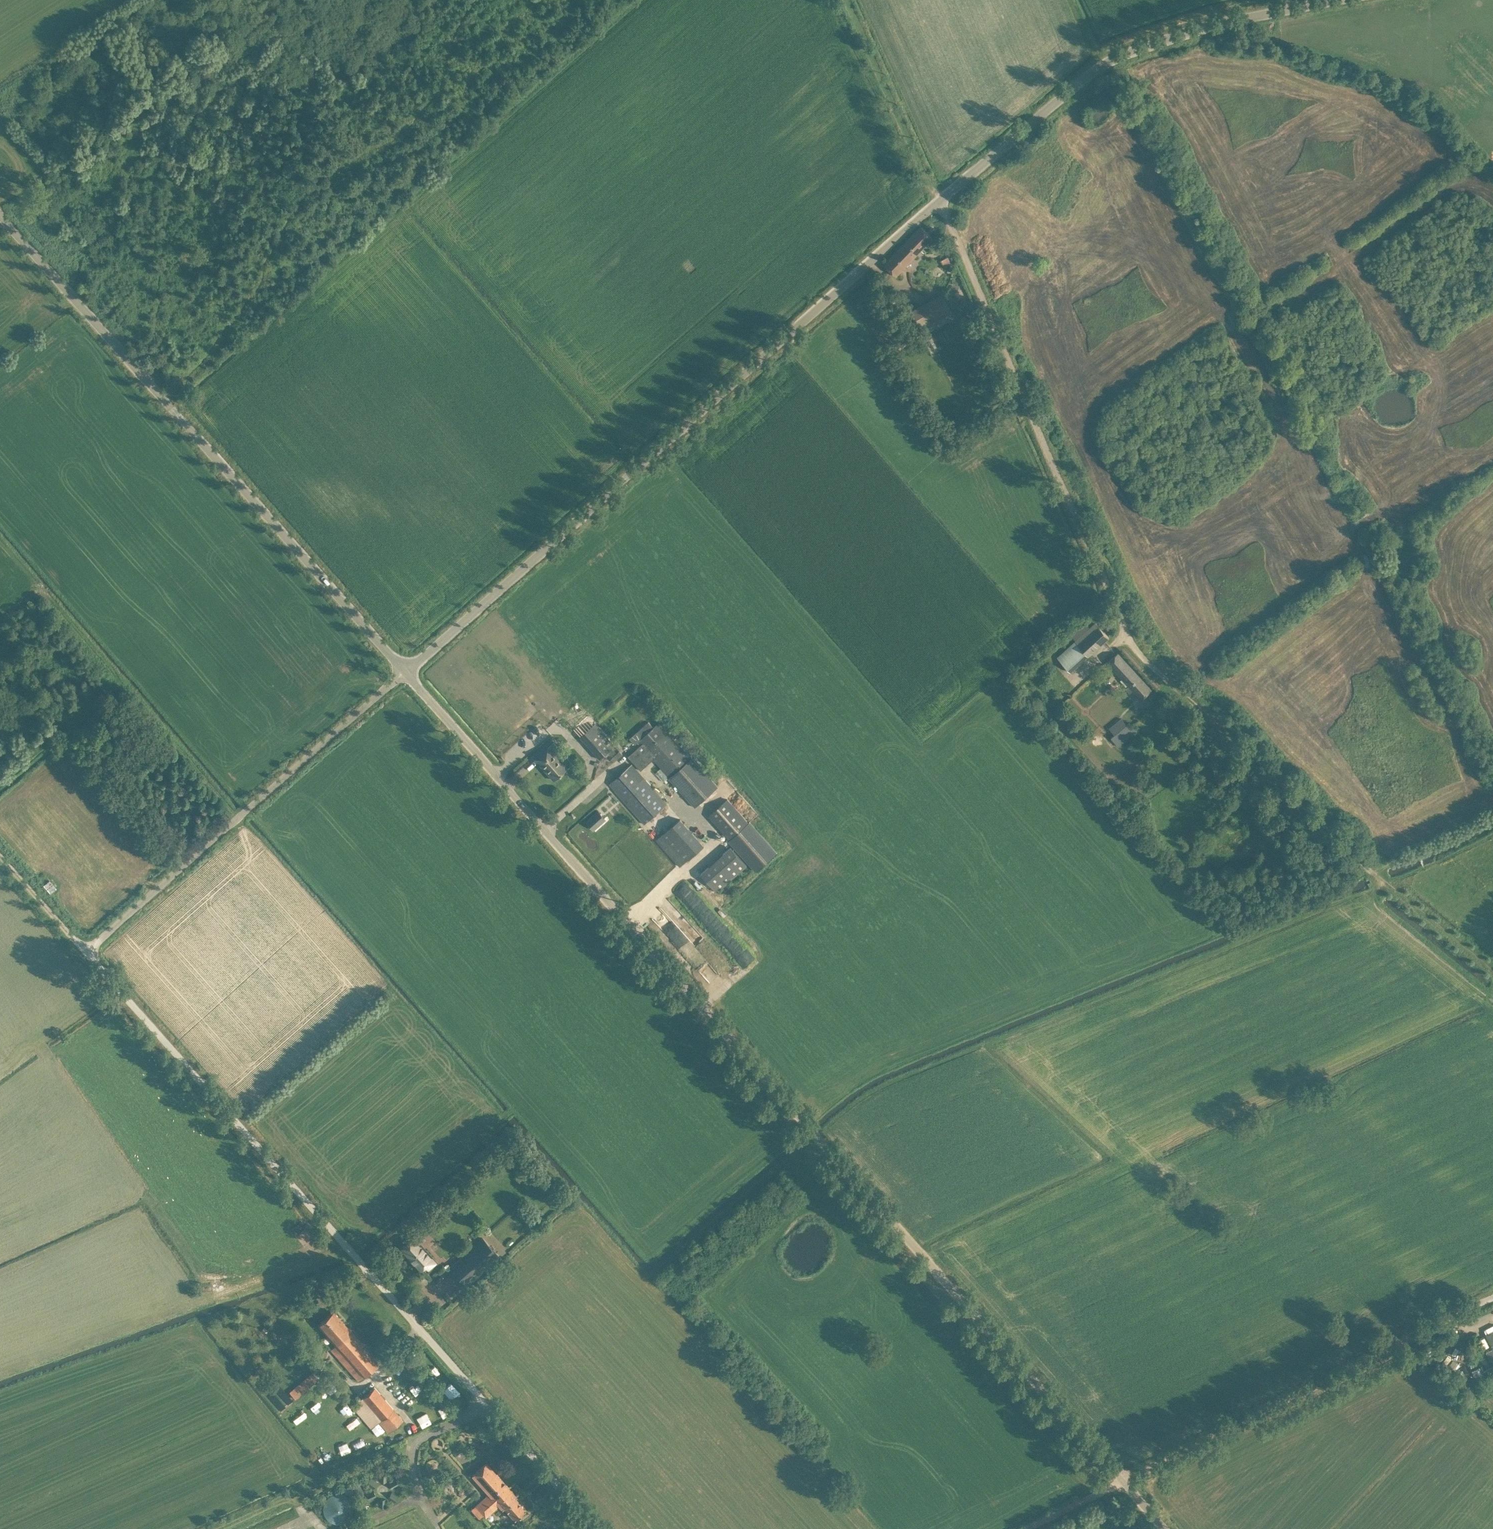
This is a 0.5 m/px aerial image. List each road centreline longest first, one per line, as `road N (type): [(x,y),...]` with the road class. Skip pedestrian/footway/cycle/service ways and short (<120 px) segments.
road 1 (unclassified): [(599,1528),(86,950),(405,667)]
road 2 (unclassified): [(405,667),(1094,69),(1195,29),(1333,0)]
road 3 (unclassified): [(1170,1528),(405,667)]
road 4 (track): [(1372,870),(1147,651),(1127,620),(939,201)]
road 5 (unclassified): [(405,667),(0,213)]
road 6 (track): [(1124,1477),(1409,1340)]
road 7 (track): [(0,784),(124,677)]
road 8 (track): [(1492,968),(1372,870)]
road 9 (track): [(86,950),(0,853)]

